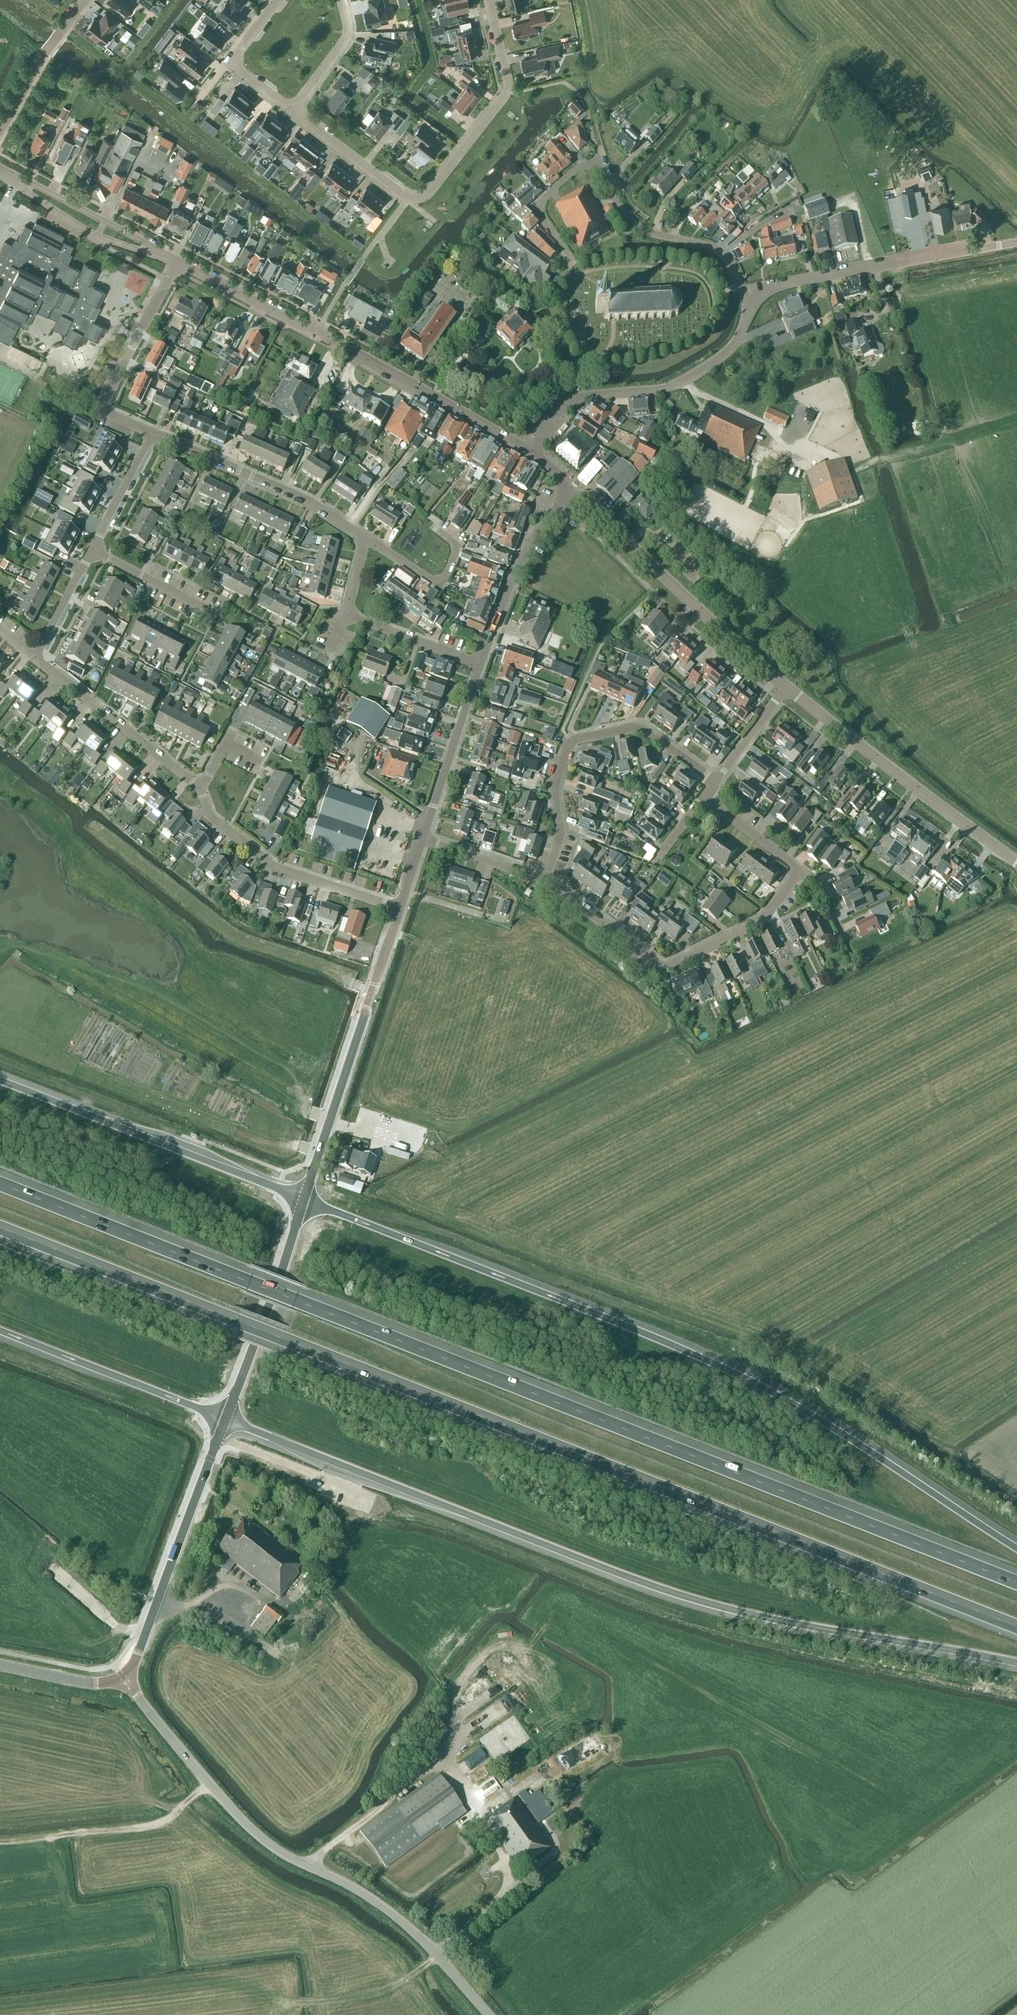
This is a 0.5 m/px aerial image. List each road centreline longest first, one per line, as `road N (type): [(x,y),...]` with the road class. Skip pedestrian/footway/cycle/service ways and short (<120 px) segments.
road 1 (motorway): [(0,1228),(1016,1626)]
road 2 (motorway): [(1016,1583),(0,1185)]
road 3 (motorway): [(226,1419),(692,1599),(1016,1663)]
road 4 (motorway): [(1016,1549),(749,1380),(304,1200)]
road 5 (tertiary): [(488,2014),(396,1918),(260,1838),(126,1680)]
road 6 (tertiary): [(529,451),(178,261)]
road 7 (motorway): [(304,1200),(0,1081)]
road 8 (unclassified): [(544,880),(670,966),(759,922),(802,870)]
road 9 (tertiary): [(304,1200),(400,909)]
road 10 (unclassified): [(544,880),(560,828),(554,787),(571,743),(642,729),(715,782)]
road 11 (residential): [(573,265),(540,209),(565,178),(594,167),(635,223),(723,255)]
road 12 (tertiary): [(787,688),(569,492)]
road 13 (unclassified): [(529,451),(576,397),(643,392),(697,374),(732,347),(746,300)]
road 14 (tertiary): [(1016,863),(787,688)]
road 15 (tertiary): [(126,1680),(226,1419)]
road 16 (unclassified): [(746,300),(1016,243)]
road 17 (residential): [(400,909),(282,870),(209,816),(200,788)]
road 18 (residential): [(407,199),(430,193),(506,94),(488,0)]
road 19 (motorway): [(0,1331),(226,1419)]
road 20 (unclassified): [(154,433),(314,501),(366,540)]
road 21 (tertiary): [(226,1419),(304,1200)]
road 22 (unclassified): [(154,433),(111,415),(106,401),(178,261)]
road 23 (residential): [(200,788),(37,659)]
road 24 (tertiary): [(480,665),(527,550),(569,492)]
road 25 (tertiary): [(425,837),(480,665)]
road 26 (tertiary): [(16,181),(98,237),(156,251)]
road 27 (tertiary): [(156,251),(16,181)]
road 28 (residential): [(292,111),(235,62),(279,0)]
road 29 (residential): [(407,199),(292,111)]
road 30 (unclassified): [(366,540),(438,580),(456,551),(440,532)]
road 31 (unclassified): [(480,665),(348,615)]
road 32 (unclassified): [(93,551),(154,433)]
road 33 (unclassified): [(210,613),(93,551)]
road 34 (residential): [(341,0),(347,35),(292,111)]
road 35 (tertiary): [(0,1665),(92,1683),(126,1680)]
road 36 (unclassified): [(544,880),(425,837)]
road 37 (unclassified): [(802,870),(703,797)]
road 38 (unclassified): [(37,659),(93,551)]

